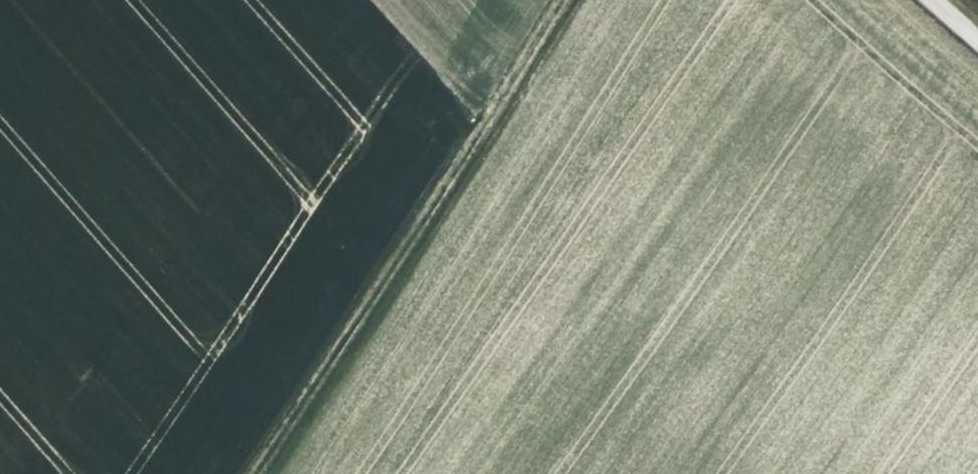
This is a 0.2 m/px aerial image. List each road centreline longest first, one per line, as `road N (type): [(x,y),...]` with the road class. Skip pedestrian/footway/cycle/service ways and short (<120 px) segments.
road 1 (track): [(480,125),(241,473)]

